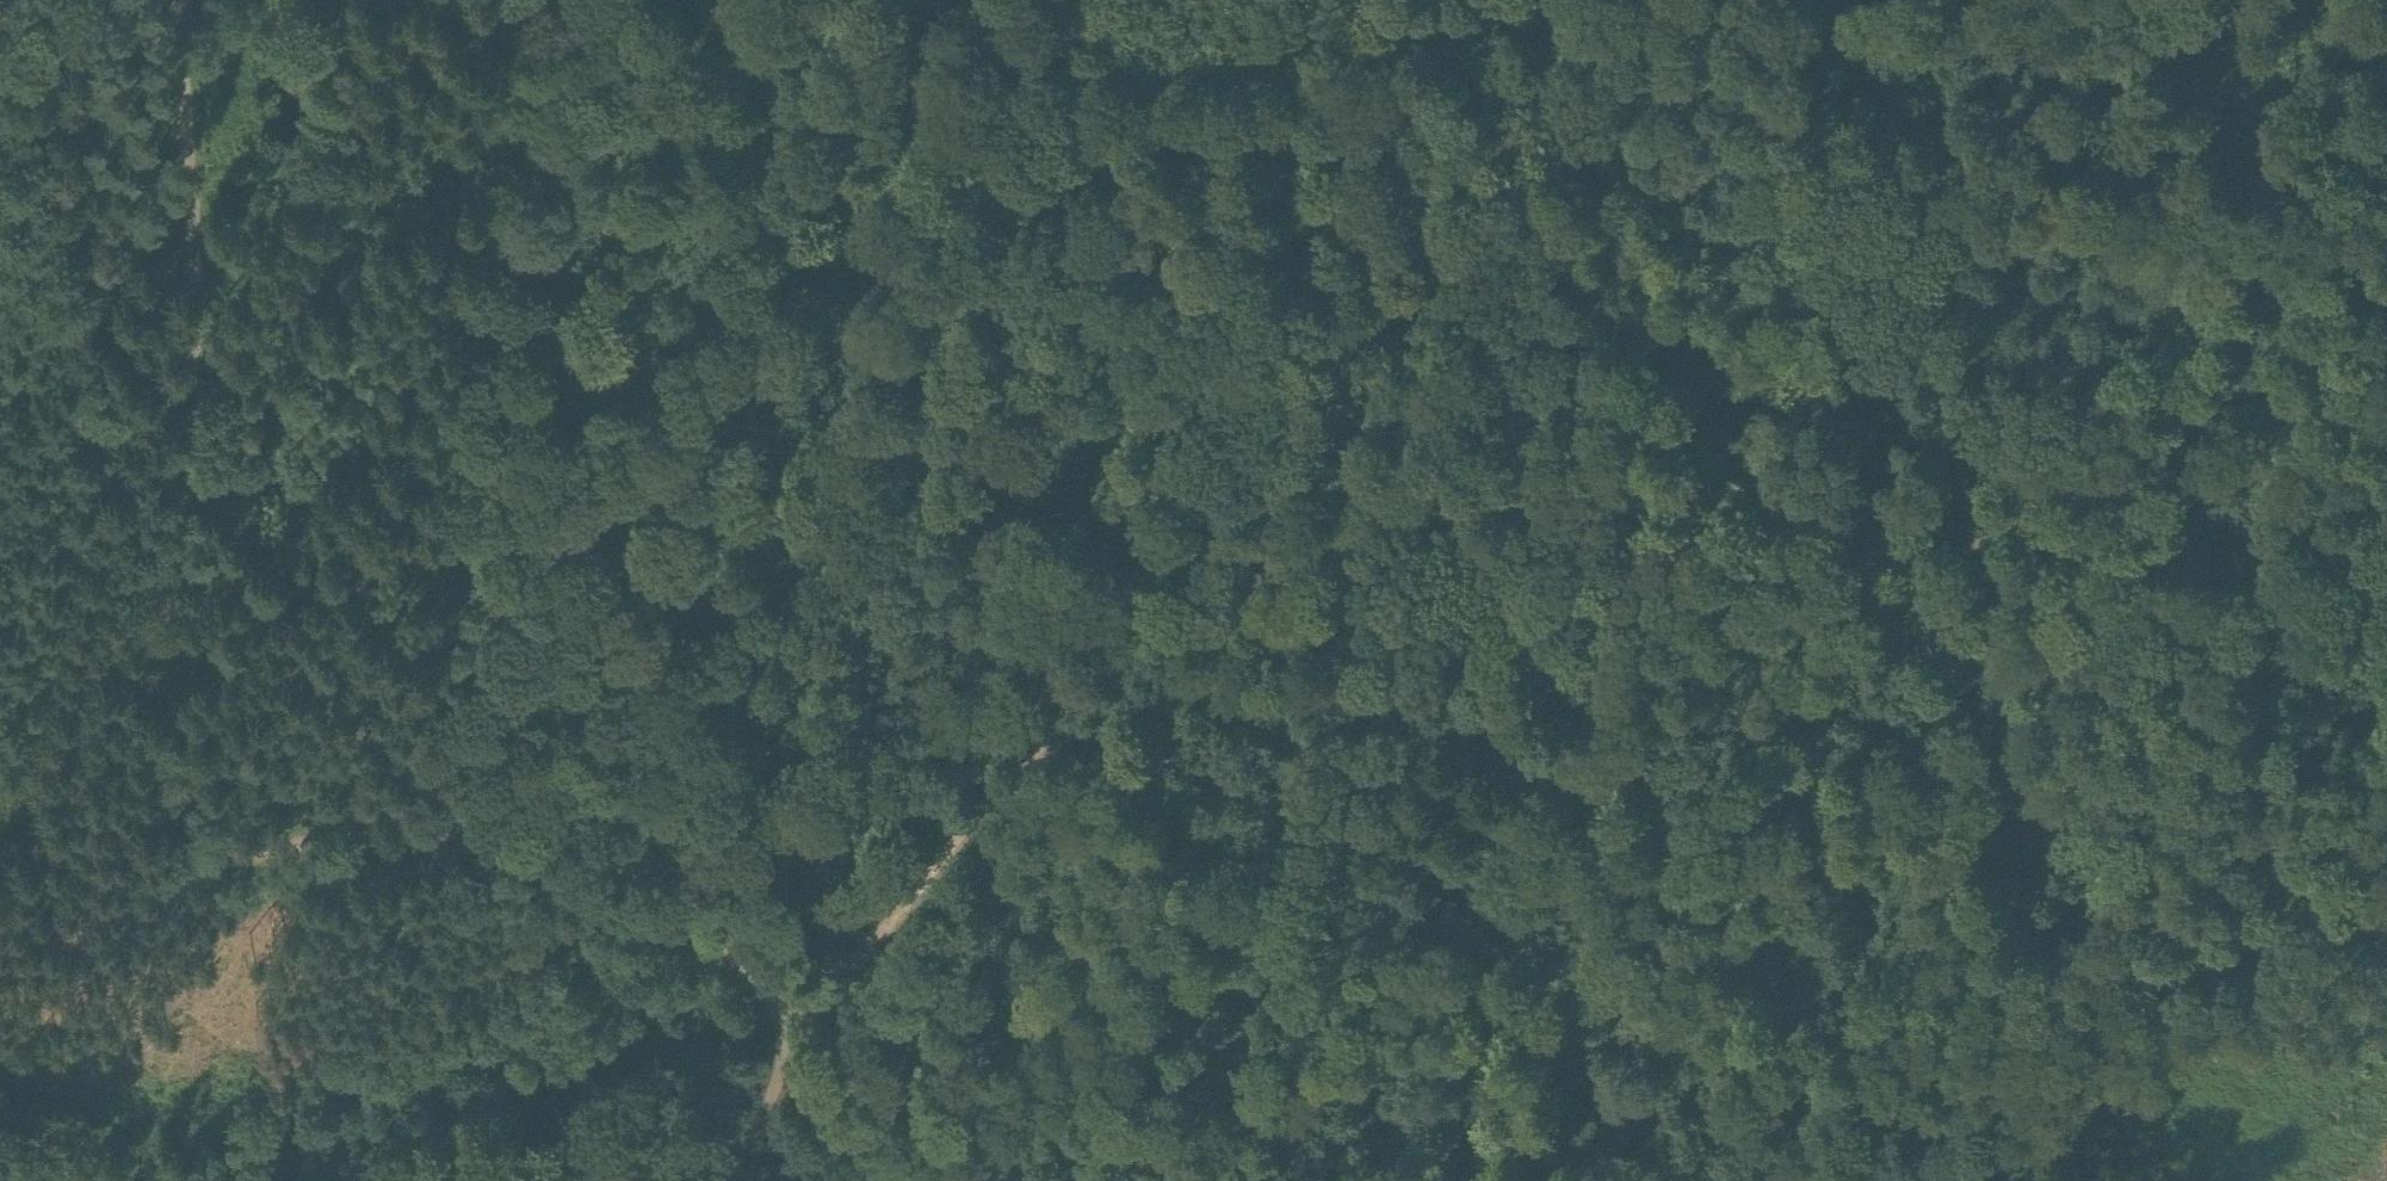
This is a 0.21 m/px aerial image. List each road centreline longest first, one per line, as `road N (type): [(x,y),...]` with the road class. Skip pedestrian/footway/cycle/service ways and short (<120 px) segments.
road 1 (track): [(177,0),(193,190),(192,321),(160,596),(162,723),(190,812),(221,834),(271,843),(435,814),(493,821),(716,924),(764,975),(780,1012)]
road 2 (track): [(780,1012),(777,1069),(721,1180)]

